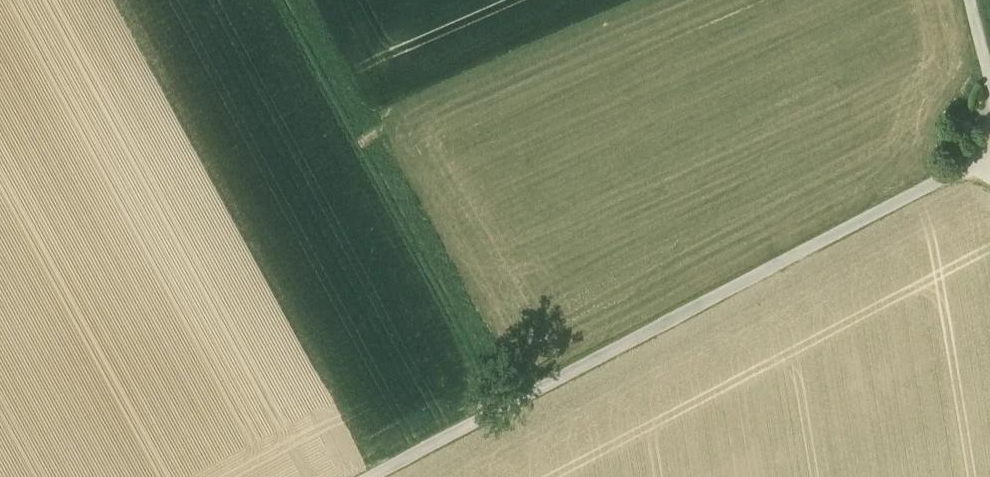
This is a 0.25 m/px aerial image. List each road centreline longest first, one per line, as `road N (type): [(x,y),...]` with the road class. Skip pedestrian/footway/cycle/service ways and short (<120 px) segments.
road 1 (track): [(989,158),(374,476)]
road 2 (track): [(502,409),(278,0)]

